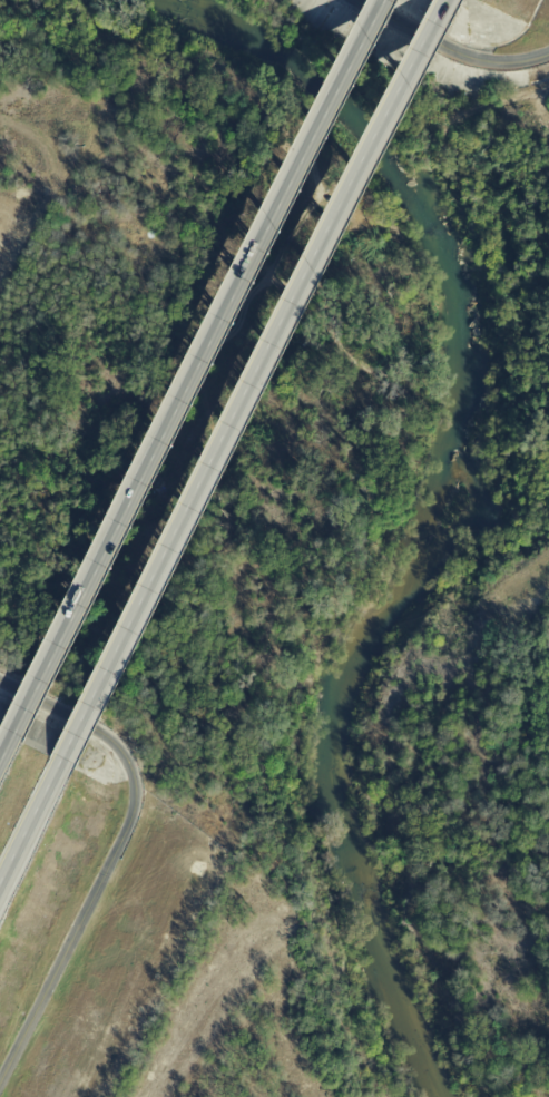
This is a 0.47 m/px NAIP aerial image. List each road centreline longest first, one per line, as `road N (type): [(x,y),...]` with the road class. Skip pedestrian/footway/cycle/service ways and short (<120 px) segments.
road 1 (motorway): [(60,764),(446,0)]
road 2 (motorway): [(384,0),(13,737)]
road 3 (tertiary): [(0,682),(117,746),(136,792),(128,827),(0,1079)]
road 4 (tertiary): [(345,0),(473,61),(522,70),(548,64)]
road 5 (motorway): [(0,886),(60,764)]

